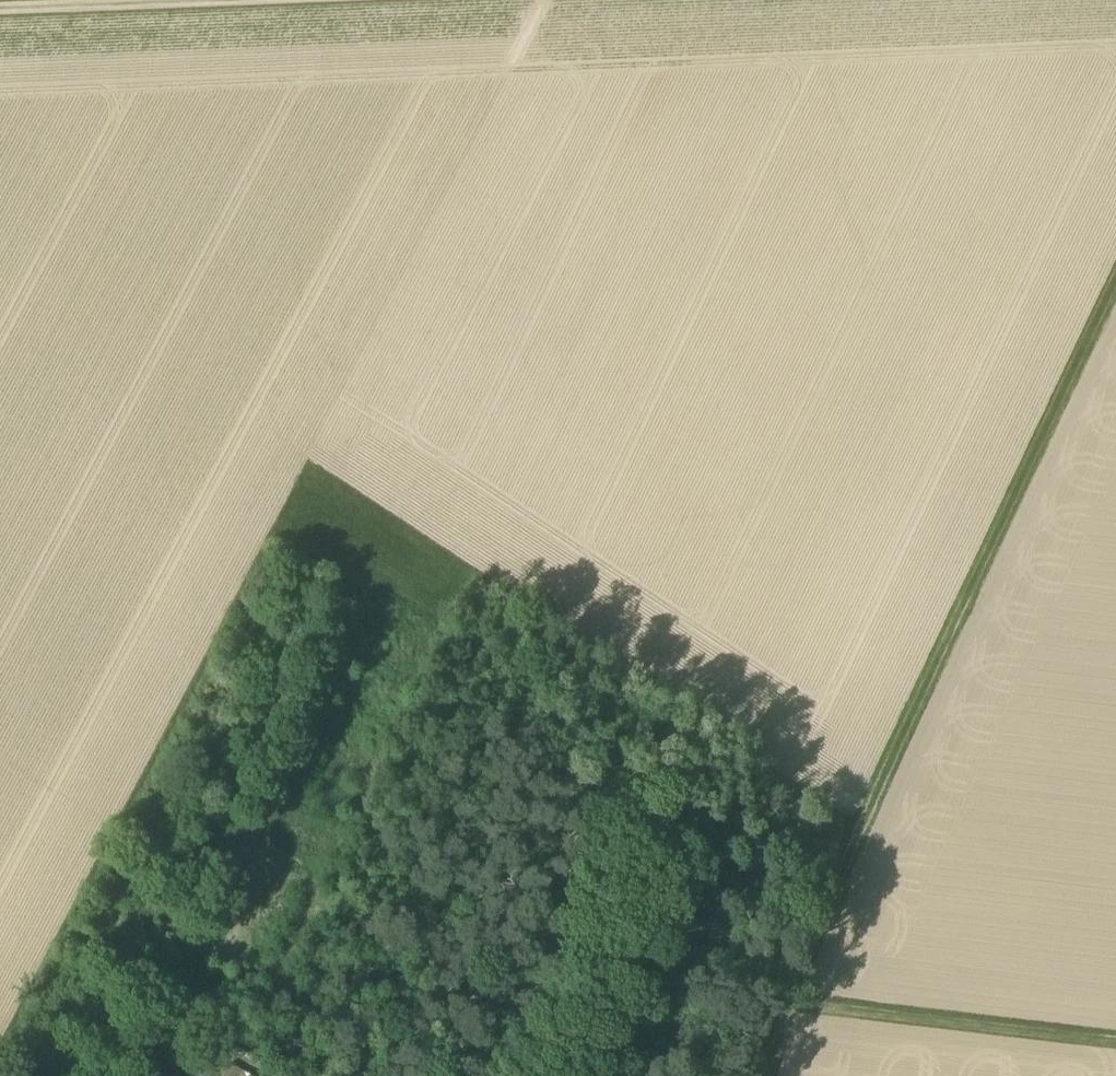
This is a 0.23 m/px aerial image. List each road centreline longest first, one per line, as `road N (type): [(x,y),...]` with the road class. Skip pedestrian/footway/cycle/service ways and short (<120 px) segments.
road 1 (track): [(1115,280),(783,1002),(762,1075)]
road 2 (track): [(783,1002),(1115,1040)]
road 3 (track): [(0,10),(251,0)]

